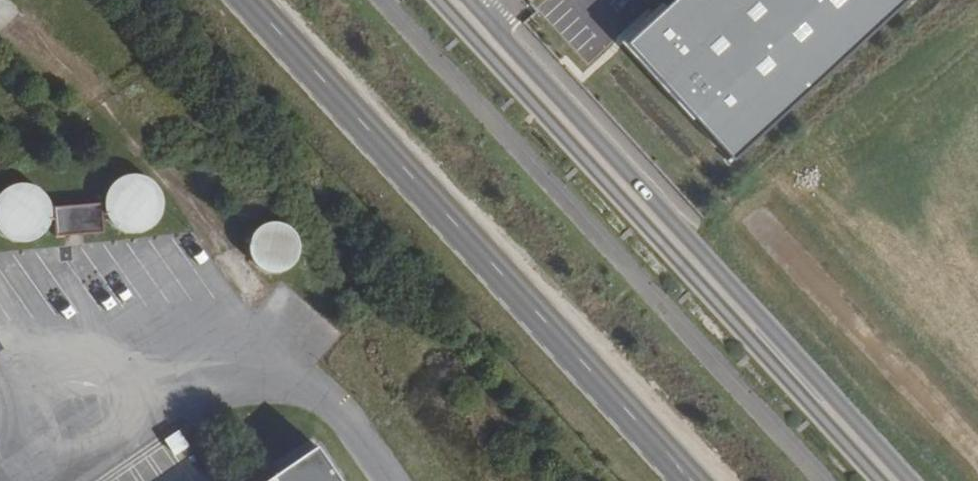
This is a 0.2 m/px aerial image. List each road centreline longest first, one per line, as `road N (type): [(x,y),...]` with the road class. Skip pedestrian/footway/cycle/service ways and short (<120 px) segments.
road 1 (unclassified): [(912,480),(469,0)]
road 2 (primary): [(247,0),(687,480)]

